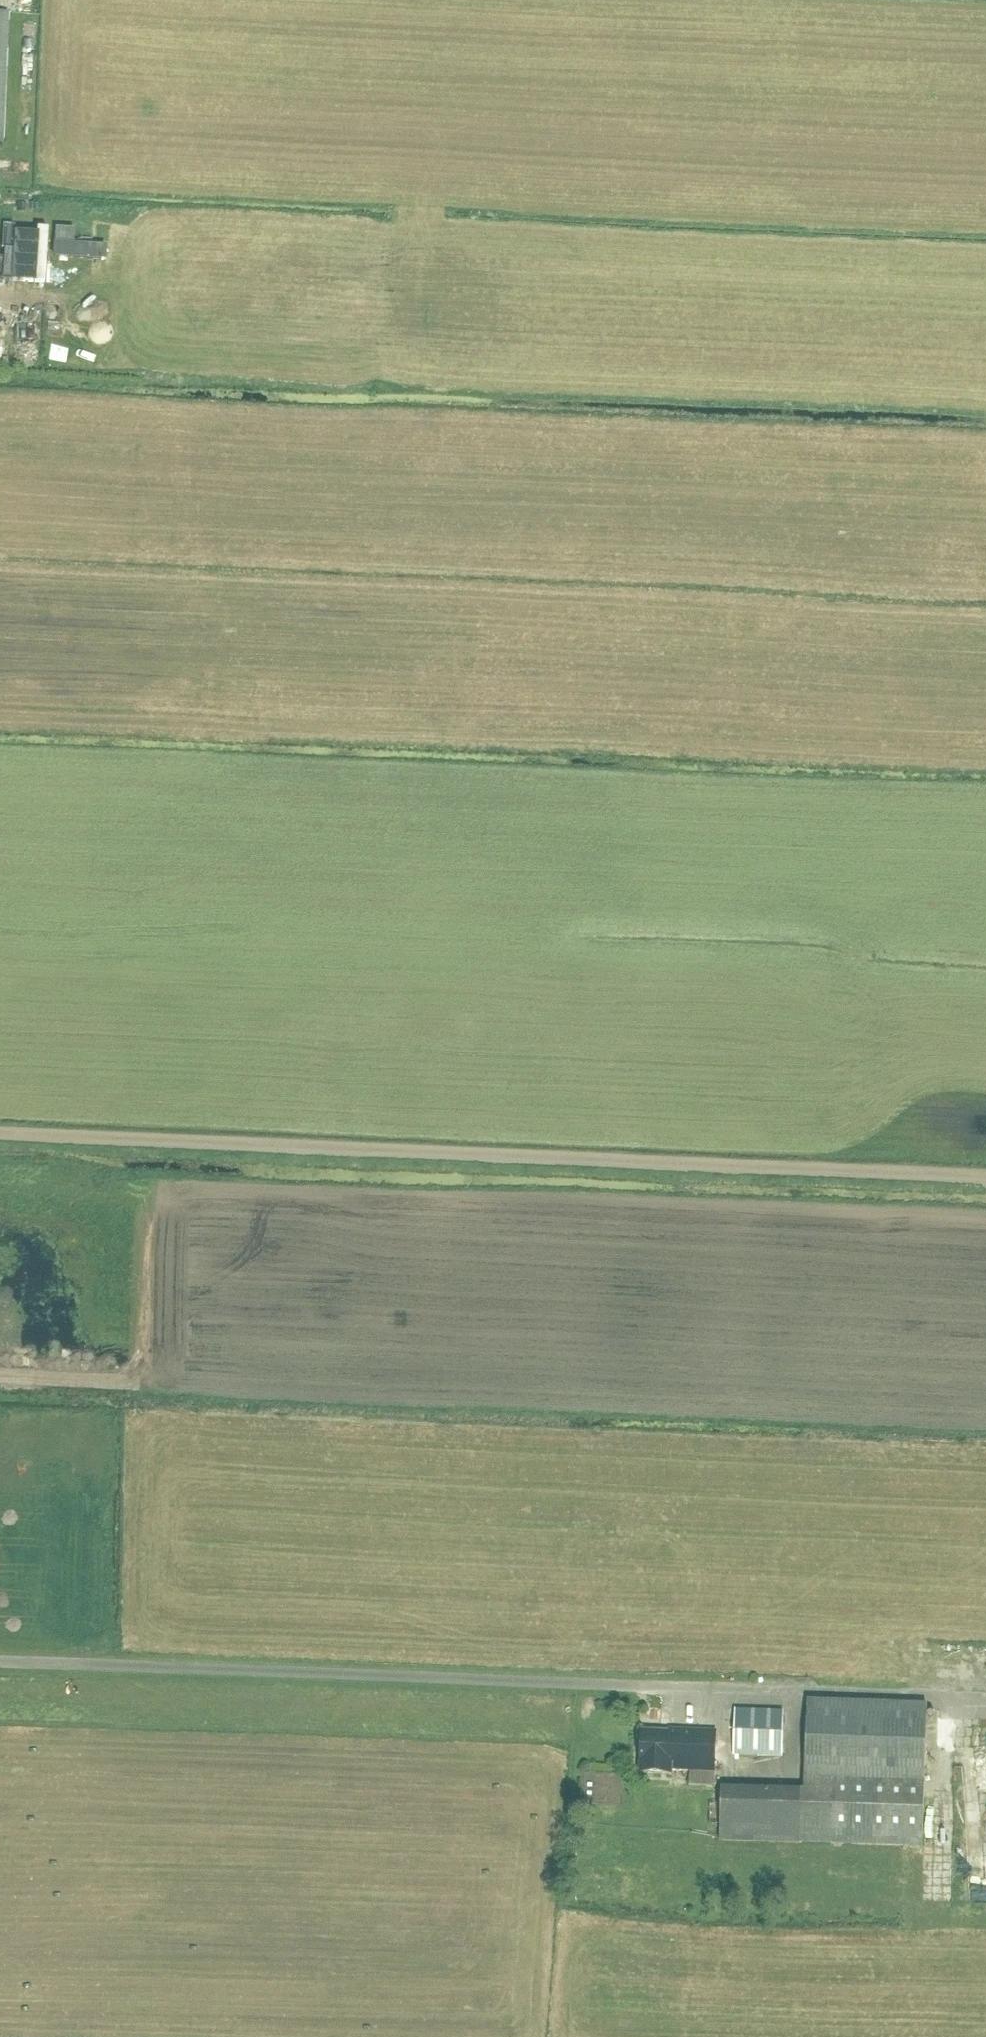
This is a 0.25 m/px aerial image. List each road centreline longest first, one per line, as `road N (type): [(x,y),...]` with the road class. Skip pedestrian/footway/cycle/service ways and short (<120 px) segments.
road 1 (track): [(985,1183),(0,1139)]
road 2 (unclassified): [(796,1694),(0,1663)]

